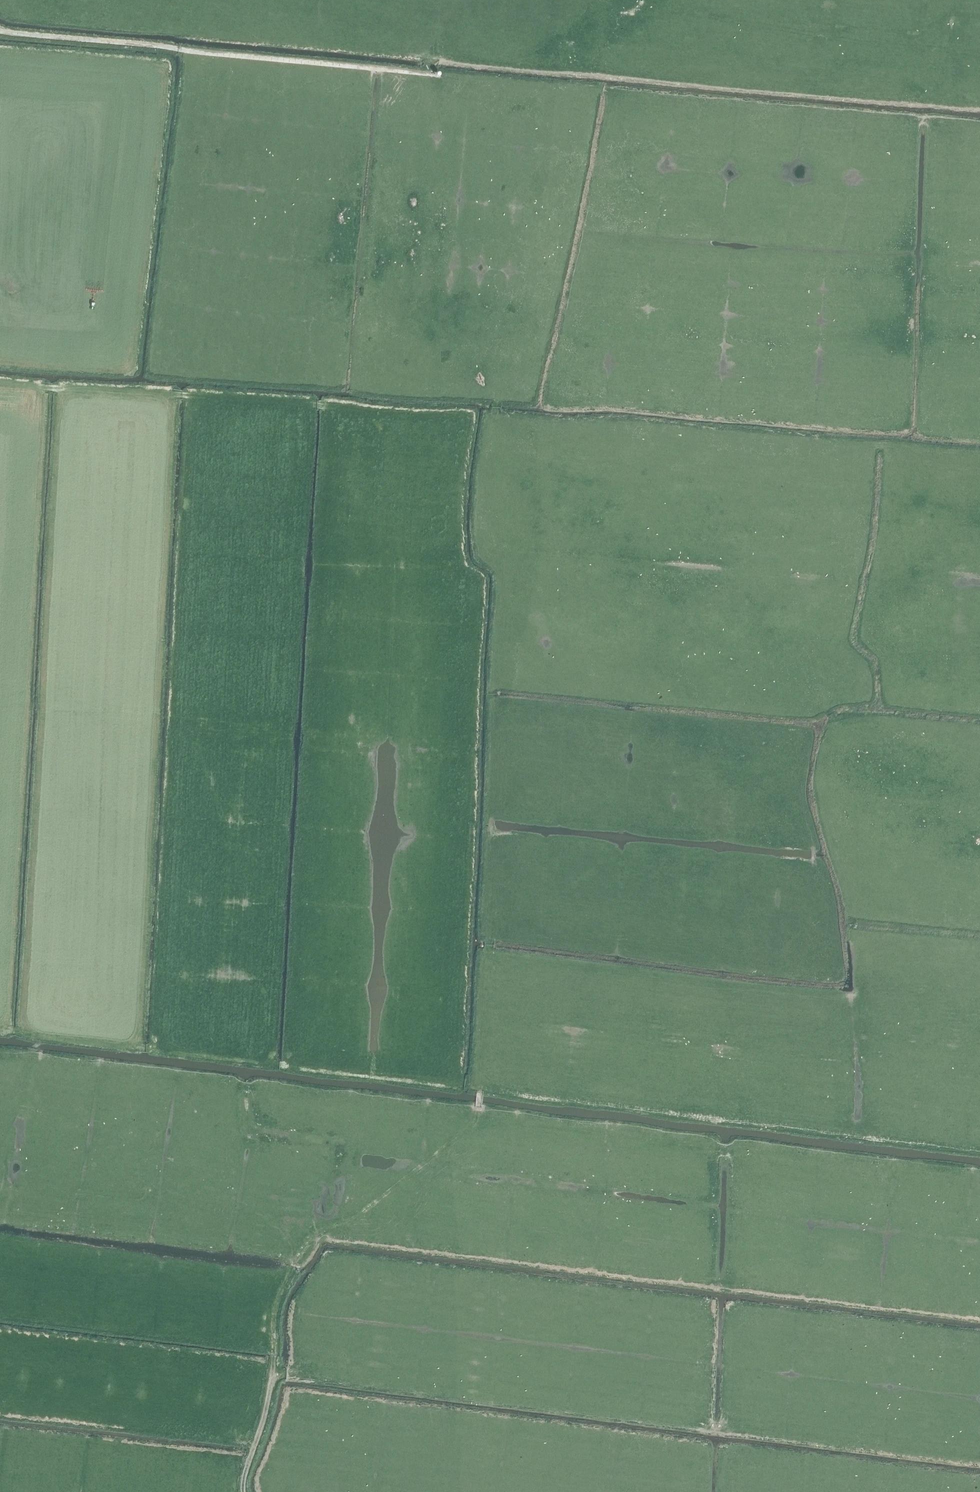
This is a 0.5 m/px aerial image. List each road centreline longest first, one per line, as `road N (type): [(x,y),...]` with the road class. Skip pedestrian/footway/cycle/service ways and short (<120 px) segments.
road 1 (track): [(0,384),(327,405)]
road 2 (track): [(243,1491),(277,1372),(282,1298),(298,1260)]

